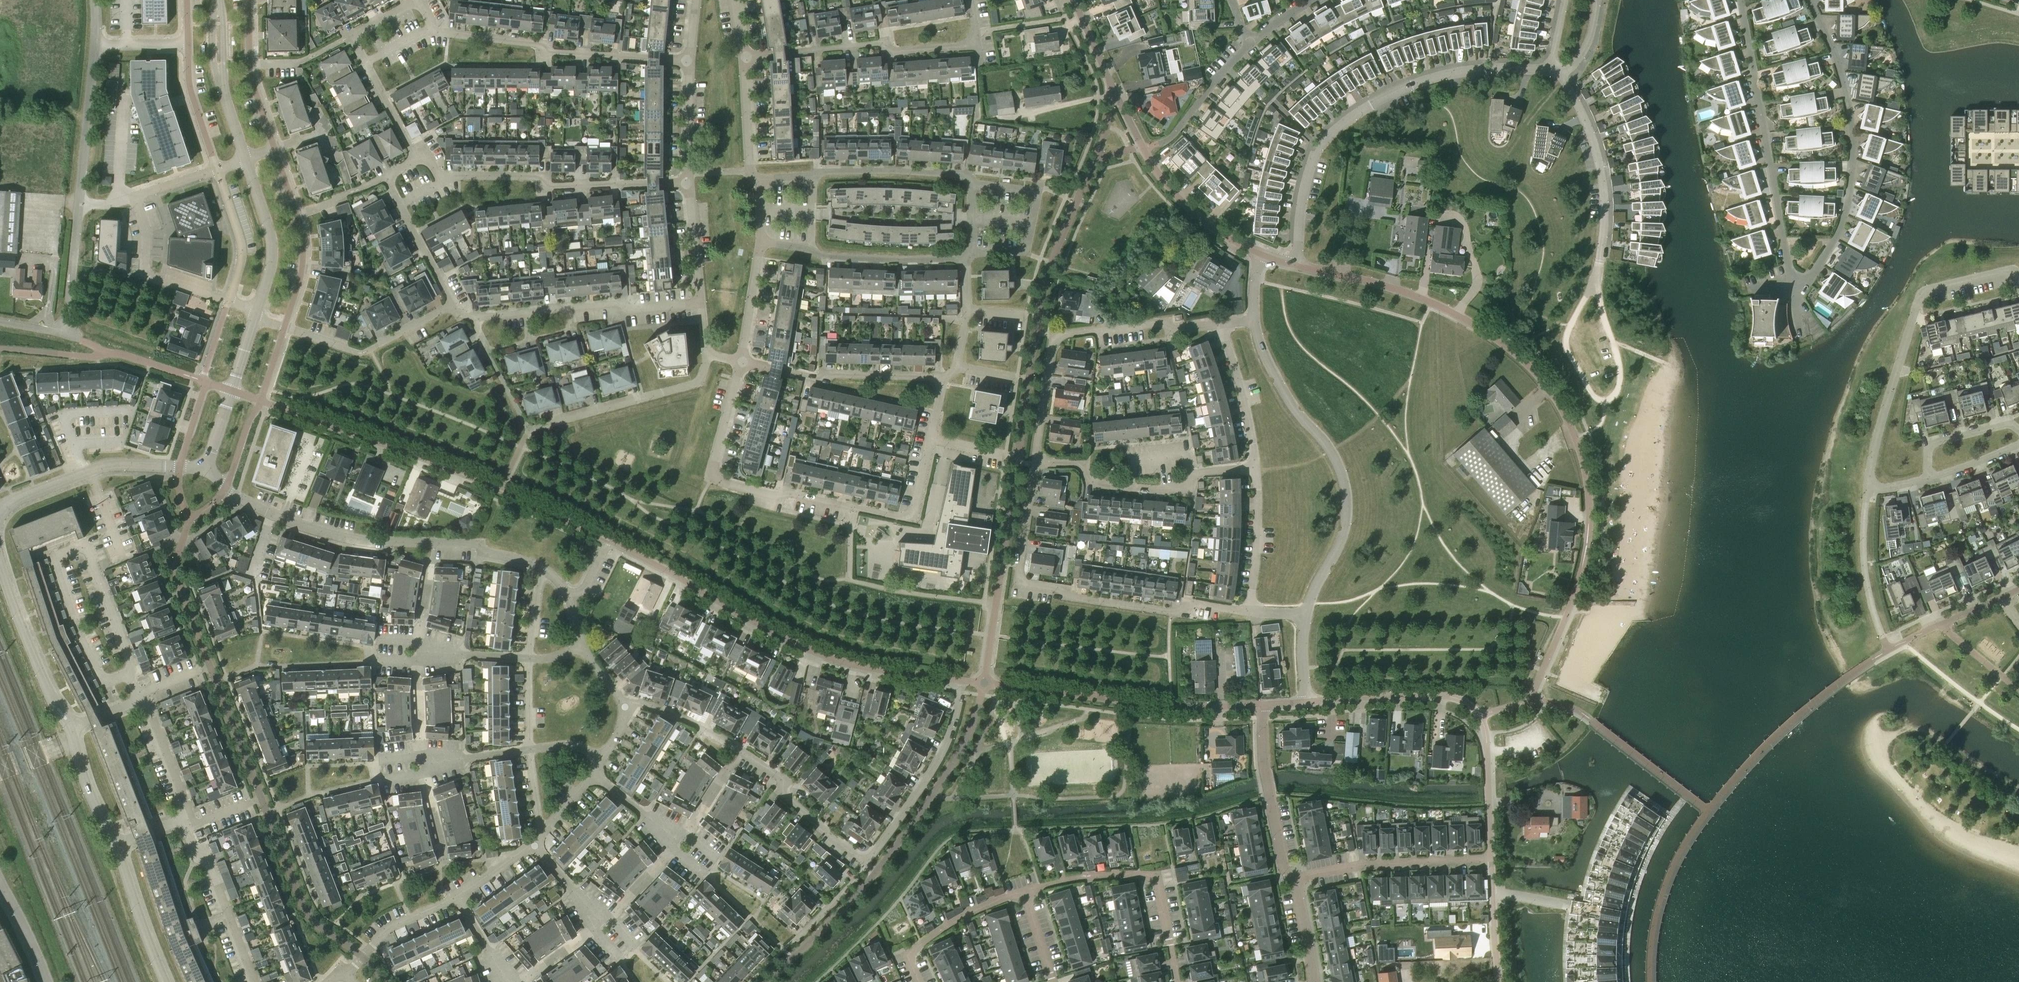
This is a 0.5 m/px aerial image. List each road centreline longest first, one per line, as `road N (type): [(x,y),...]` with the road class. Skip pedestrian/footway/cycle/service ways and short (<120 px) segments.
road 1 (residential): [(868,864),(941,756),(960,681),(816,653),(610,542)]
road 2 (residential): [(1587,542),(1589,495),(1578,447),(1555,398),(1517,354),(1425,300),(1296,266)]
road 3 (residential): [(739,362),(712,470),(720,481),(912,517),(928,440)]
road 4 (residential): [(1296,266),(1309,169),(1349,119),(1442,76),(1550,67)]
road 5 (residential): [(2018,274),(1919,295),(1867,489),(1926,477)]
road 6 (residential): [(542,571),(472,544),(312,531),(237,497),(206,468)]
road 7 (residential): [(1250,610),(1195,604),(1176,612),(1026,584),(1019,572),(1035,466)]
road 8 (residential): [(1305,613),(1343,538),(1345,482),(1331,450),(1279,384),(1253,321)]
road 9 (residential): [(1262,255),(1218,232),(1162,178),(1073,0)]
road 10 (residential): [(1792,282),(1815,270),(1838,234),(1852,164),(1844,86),(1811,0)]
road 11 (residential): [(1035,466),(1053,341),(1166,322),(1177,329),(1220,324)]
road 12 (residential): [(1740,0),(1792,282)]
road 13 (residential): [(969,254),(970,182),(959,174),(759,178)]
road 14 (residential): [(971,0),(976,32),(962,46),(901,53),(886,41),(743,57)]
road 15 (residential): [(488,486),(230,391)]
road 16 (residential): [(433,29),(532,45),(542,54),(690,61)]
road 17 (residential): [(702,304),(471,316),(452,304)]
road 18 (residential): [(1306,701),(1441,695),(1464,701),(1485,727),(1490,788)]
road 19 (residential): [(443,180),(528,177),(544,188),(689,182)]
road 20 (residential): [(1035,466),(1080,467),(1091,483),(1187,491),(1188,472),(1255,468)]
road 21 (residential): [(1594,288),(1619,369),(1615,393),(1602,401),(1565,343),(1585,295)]
road 22 (residential): [(1178,981),(1152,878),(1027,890)]
road 23 (residential): [(1594,288),(1604,192),(1591,135),(1561,73)]
road 24 (residential): [(969,254),(822,256),(759,240)]
road 25 (residential): [(186,823),(189,808),(141,700),(72,730)]
road 26 (residential): [(942,377),(817,378),(739,362)]
road 27 (residential): [(1297,881),(1359,865),(1491,859)]
road 28 (residential): [(0,515),(9,503),(105,466),(180,466)]
road 29 (residential): [(72,730),(0,559)]
road 30 (residential): [(285,327),(361,353),(452,304)]
road 31 (residential): [(1297,881),(1286,873),(1269,794),(1263,705)]
road 32 (residential): [(255,981),(186,823)]
road 33 (residential): [(709,354),(692,386),(561,421)]
road 34 (residential): [(868,864),(743,751)]
road 35 (residential): [(78,208),(95,45)]
road 36 (residential): [(919,981),(909,960),(918,946),(962,916),(1027,890)]
road 37 (tertiary): [(247,159),(222,81),(218,0)]
road 38 (residential): [(136,196),(150,274),(228,300)]
road 39 (tertiary): [(257,310),(273,245),(247,159)]
road 40 (residential): [(373,653),(528,659)]
road 41 (residential): [(377,767),(530,749)]
road 42 (residential): [(1255,468),(1220,324)]
road 43 (residential): [(167,981),(117,843)]
road 44 (residential): [(1250,610),(1255,468)]
road 45 (residential): [(347,974),(385,932),(457,896)]
road 46 (residential): [(228,300),(240,243),(214,170)]
road 47 (residential): [(1163,143),(1251,44)]
road 48 (residential): [(214,170),(189,90),(187,45)]
road 49 (residential): [(743,751),(682,717),(627,702)]
road 50 (residential): [(67,334),(78,208)]
road 51 (residential): [(759,240),(739,362)]
road 52 (residential): [(1926,477),(1928,447),(1935,441),(2018,428)]
road 53 (residential): [(702,304),(689,182)]
road 54 (residential): [(117,843),(72,730)]

